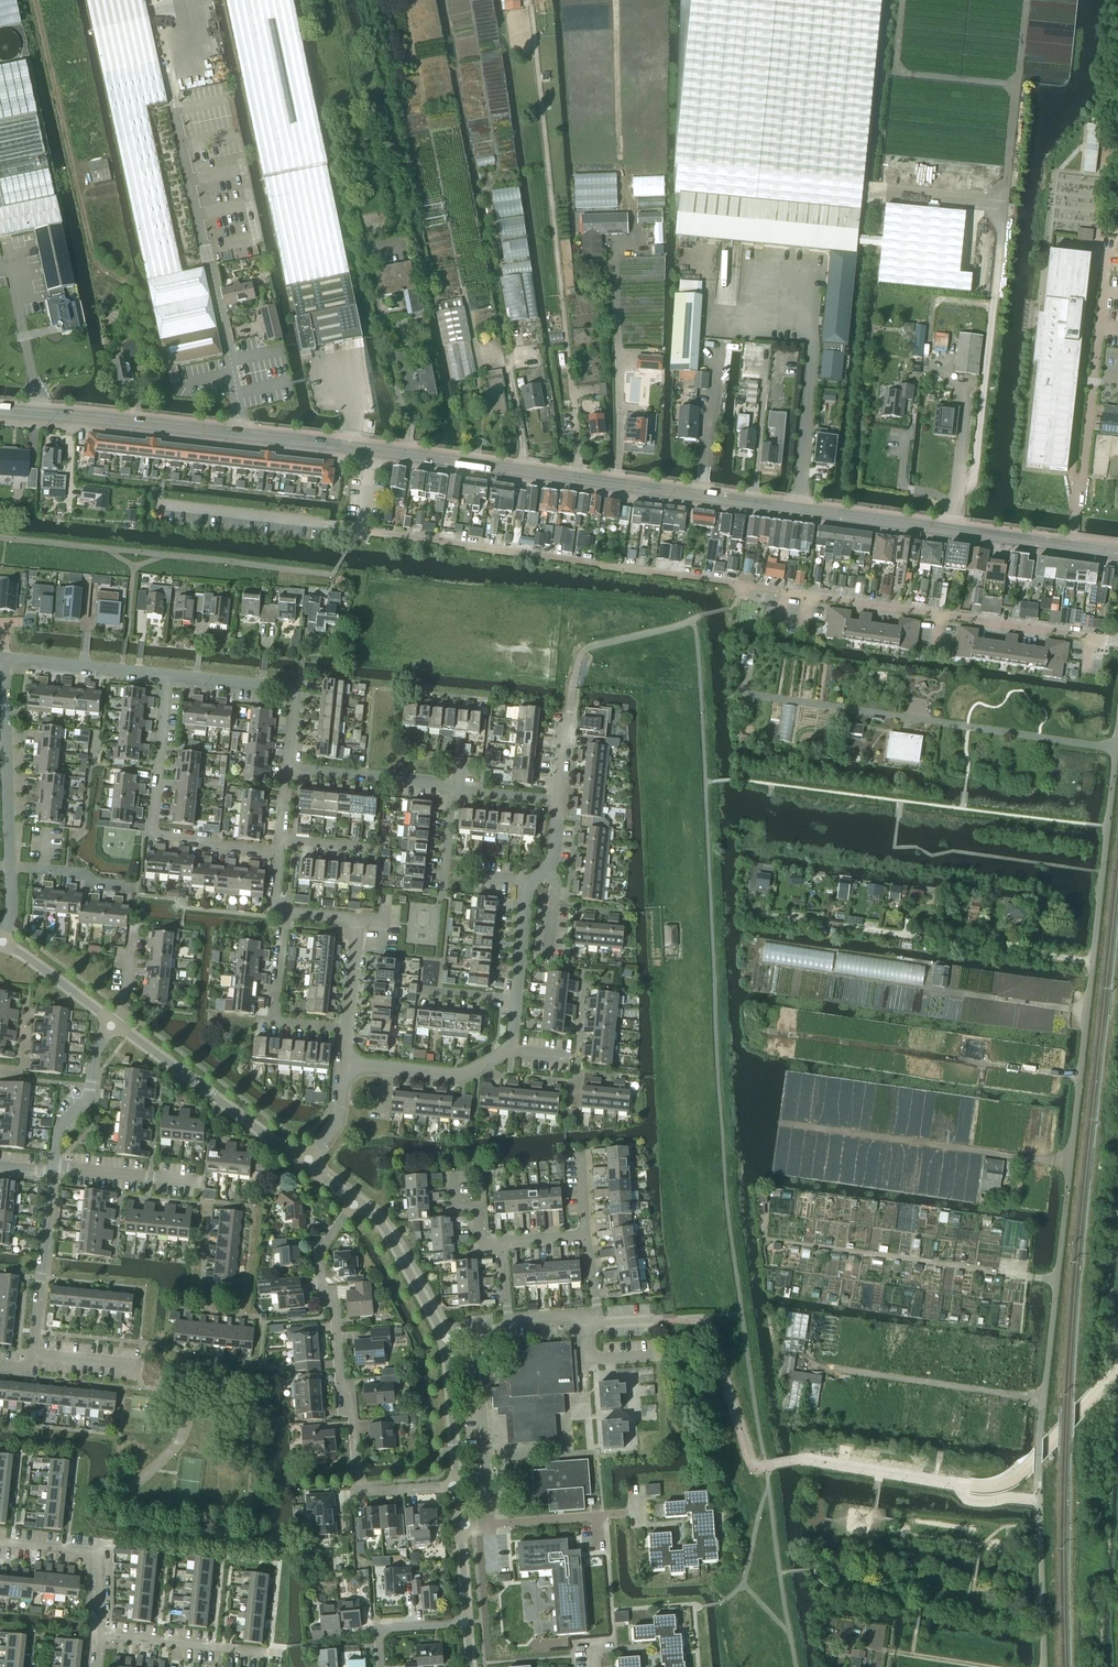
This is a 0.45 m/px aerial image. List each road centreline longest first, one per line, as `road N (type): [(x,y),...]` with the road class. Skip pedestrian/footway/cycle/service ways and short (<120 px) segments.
road 1 (secondary): [(1117,555),(370,450)]
road 2 (residential): [(785,590),(361,528)]
road 3 (residential): [(457,1485),(361,1493),(335,1317),(317,1256),(353,1202)]
road 4 (secondary): [(370,450),(0,411)]
road 5 (track): [(1116,749),(751,695)]
road 6 (residential): [(279,855),(155,833),(167,675)]
road 7 (tertiary): [(114,1024),(306,1163)]
road 8 (residential): [(345,1066),(462,1077),(510,1052),(516,1000)]
road 9 (residential): [(516,1000),(526,903),(555,855),(561,800)]
road 10 (residential): [(167,675),(292,688),(288,768)]
road 11 (residential): [(361,528),(164,503)]
road 12 (residential): [(32,1358),(52,1169)]
road 13 (residential): [(462,1524),(643,1511)]
road 14 (residential): [(350,1028),(359,926),(283,914)]
road 15 (residential): [(283,914),(276,1018),(350,1028)]
road 16 (residential): [(266,1650),(97,1632)]
road 17 (residential): [(3,663),(11,657),(167,675)]
road 18 (residential): [(451,789),(288,768)]
road 19 (residential): [(52,1169),(57,1127),(89,1091),(98,1044),(114,1024)]
road 20 (tertiary): [(353,1202),(390,1239),(440,1332)]
road 21 (tertiary): [(440,1332),(457,1485)]
road 22 (residential): [(52,1169),(203,1183)]
road 23 (residential): [(1091,633),(942,612)]
road 24 (tertiary): [(2,945),(114,1024)]
road 25 (residential): [(942,612),(808,593)]
road 26 (residential): [(380,1666),(377,1630),(469,1621)]
road 27 (residential): [(136,888),(11,868)]

